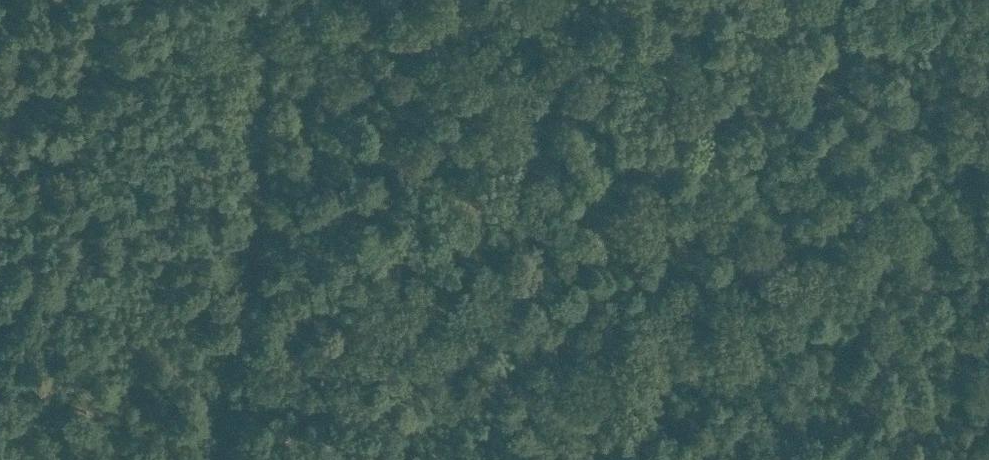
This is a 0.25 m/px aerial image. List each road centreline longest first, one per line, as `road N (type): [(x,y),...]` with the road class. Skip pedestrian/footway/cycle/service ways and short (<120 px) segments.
road 1 (track): [(228,459),(264,86),(263,27),(246,0)]

